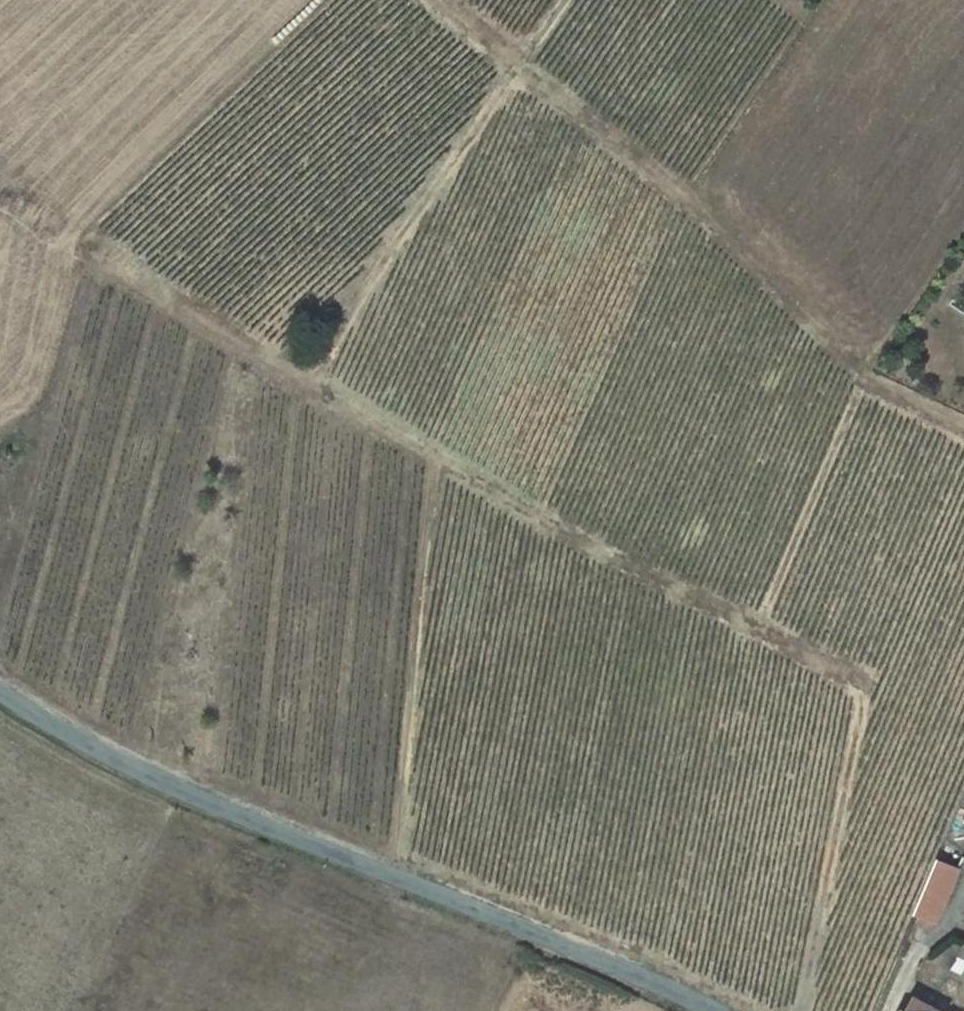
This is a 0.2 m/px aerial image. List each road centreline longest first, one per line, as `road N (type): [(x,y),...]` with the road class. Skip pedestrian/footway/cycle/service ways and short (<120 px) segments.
road 1 (unclassified): [(0,684),(81,739),(274,829),(713,1010)]

